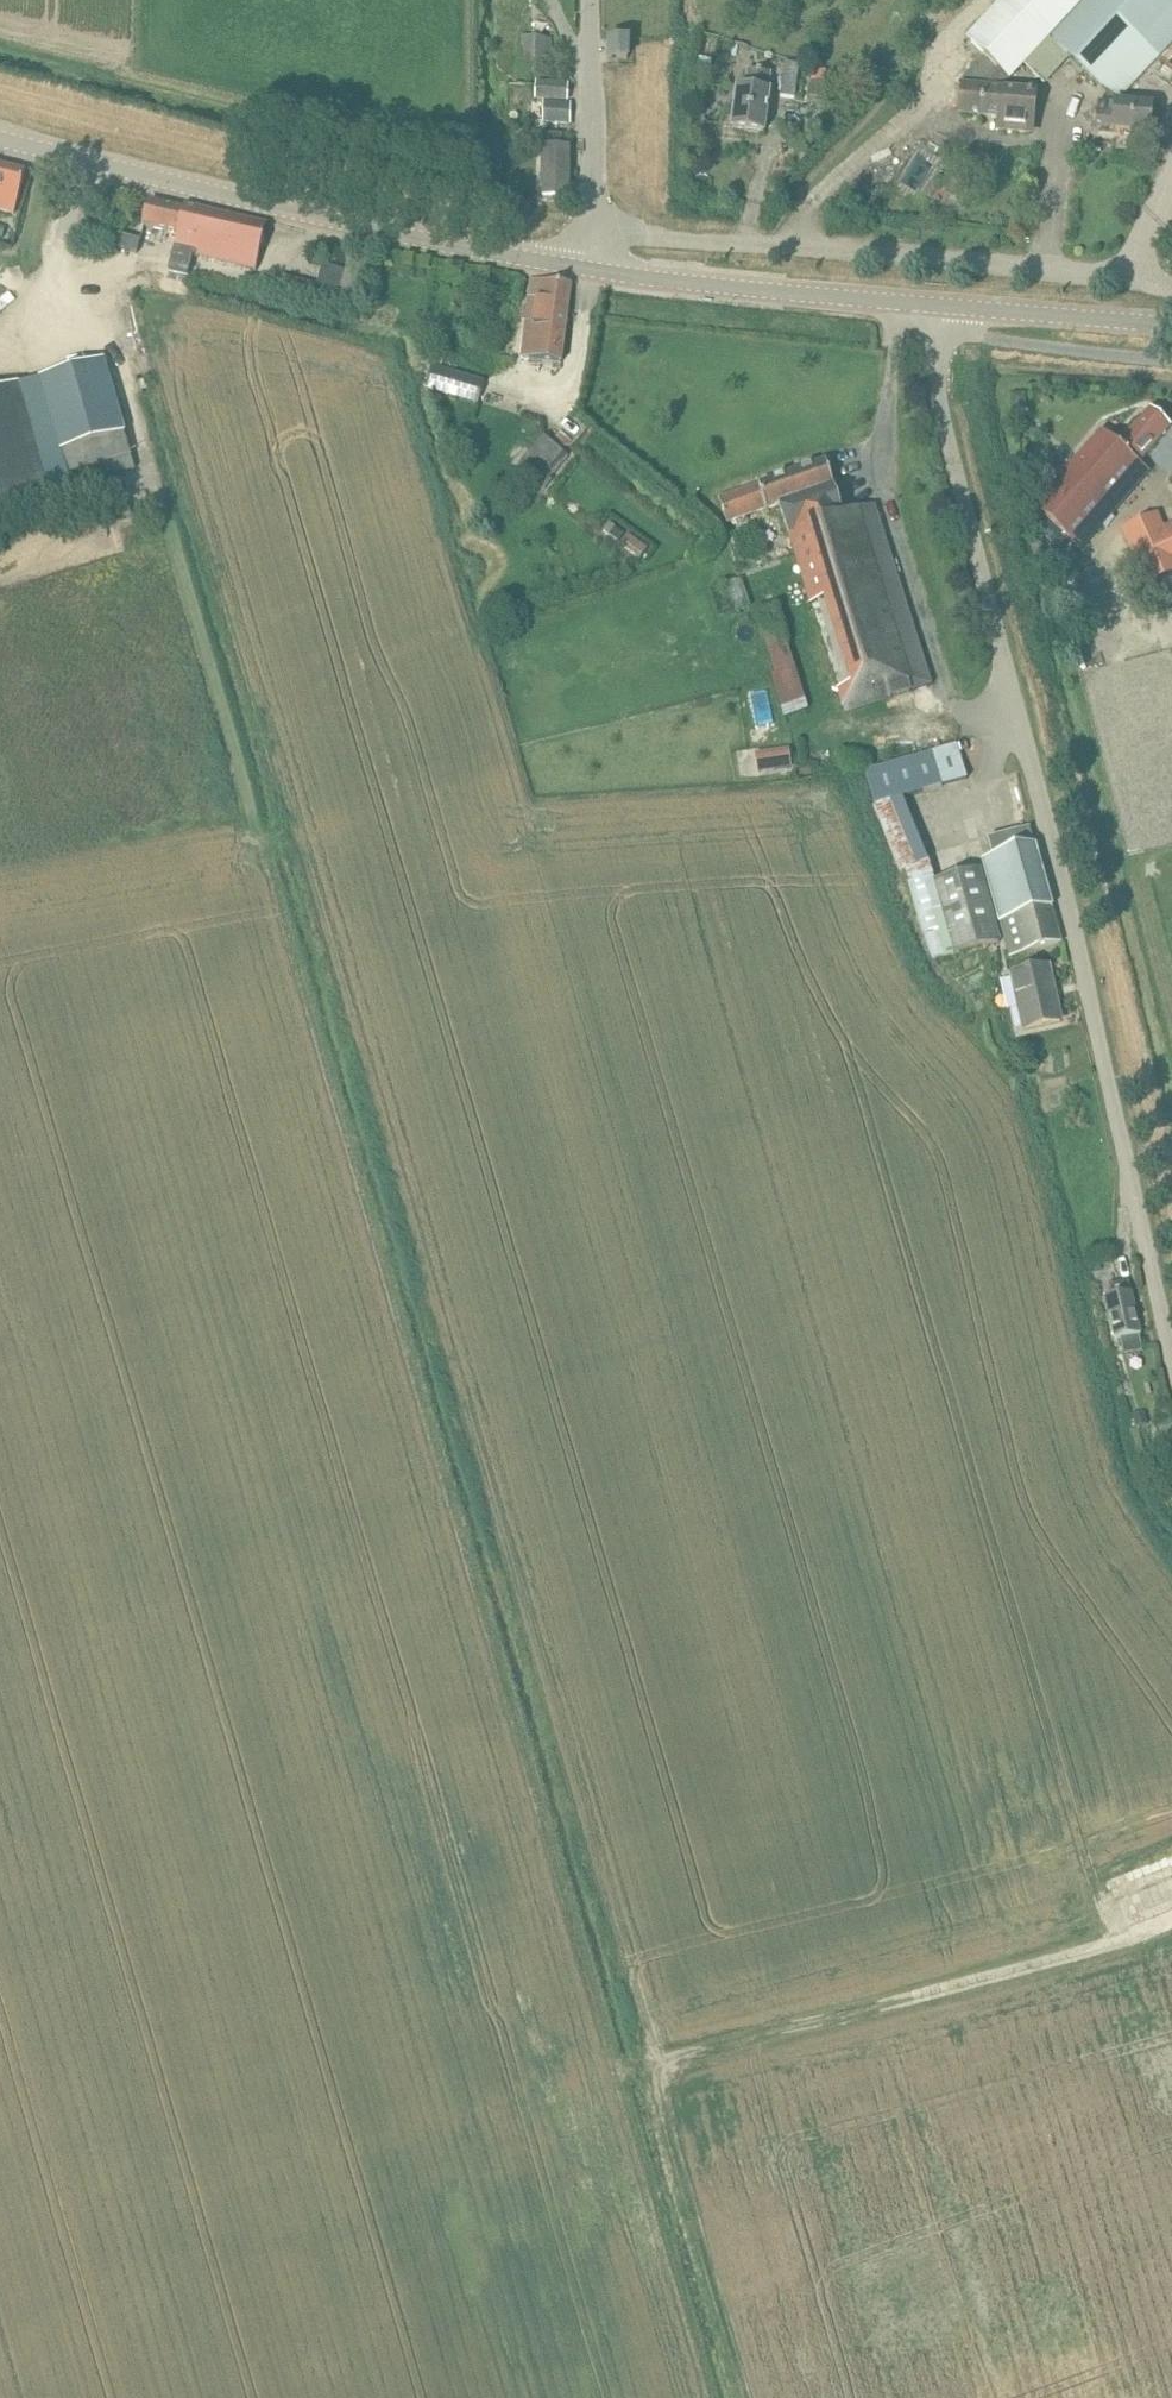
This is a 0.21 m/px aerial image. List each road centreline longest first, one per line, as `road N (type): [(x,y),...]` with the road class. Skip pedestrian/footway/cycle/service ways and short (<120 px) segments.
road 1 (track): [(300,840),(260,844),(711,2397)]
road 2 (tertiary): [(939,305),(944,427),(1171,1355)]
road 3 (secondary): [(585,269),(369,228),(0,139)]
road 4 (residential): [(586,239),(894,256),(1171,288)]
road 5 (track): [(618,2080),(1171,1922)]
road 6 (secondary): [(939,305),(585,269)]
road 7 (unclassified): [(586,239),(590,0)]
road 8 (secondary): [(939,305),(1171,324)]

